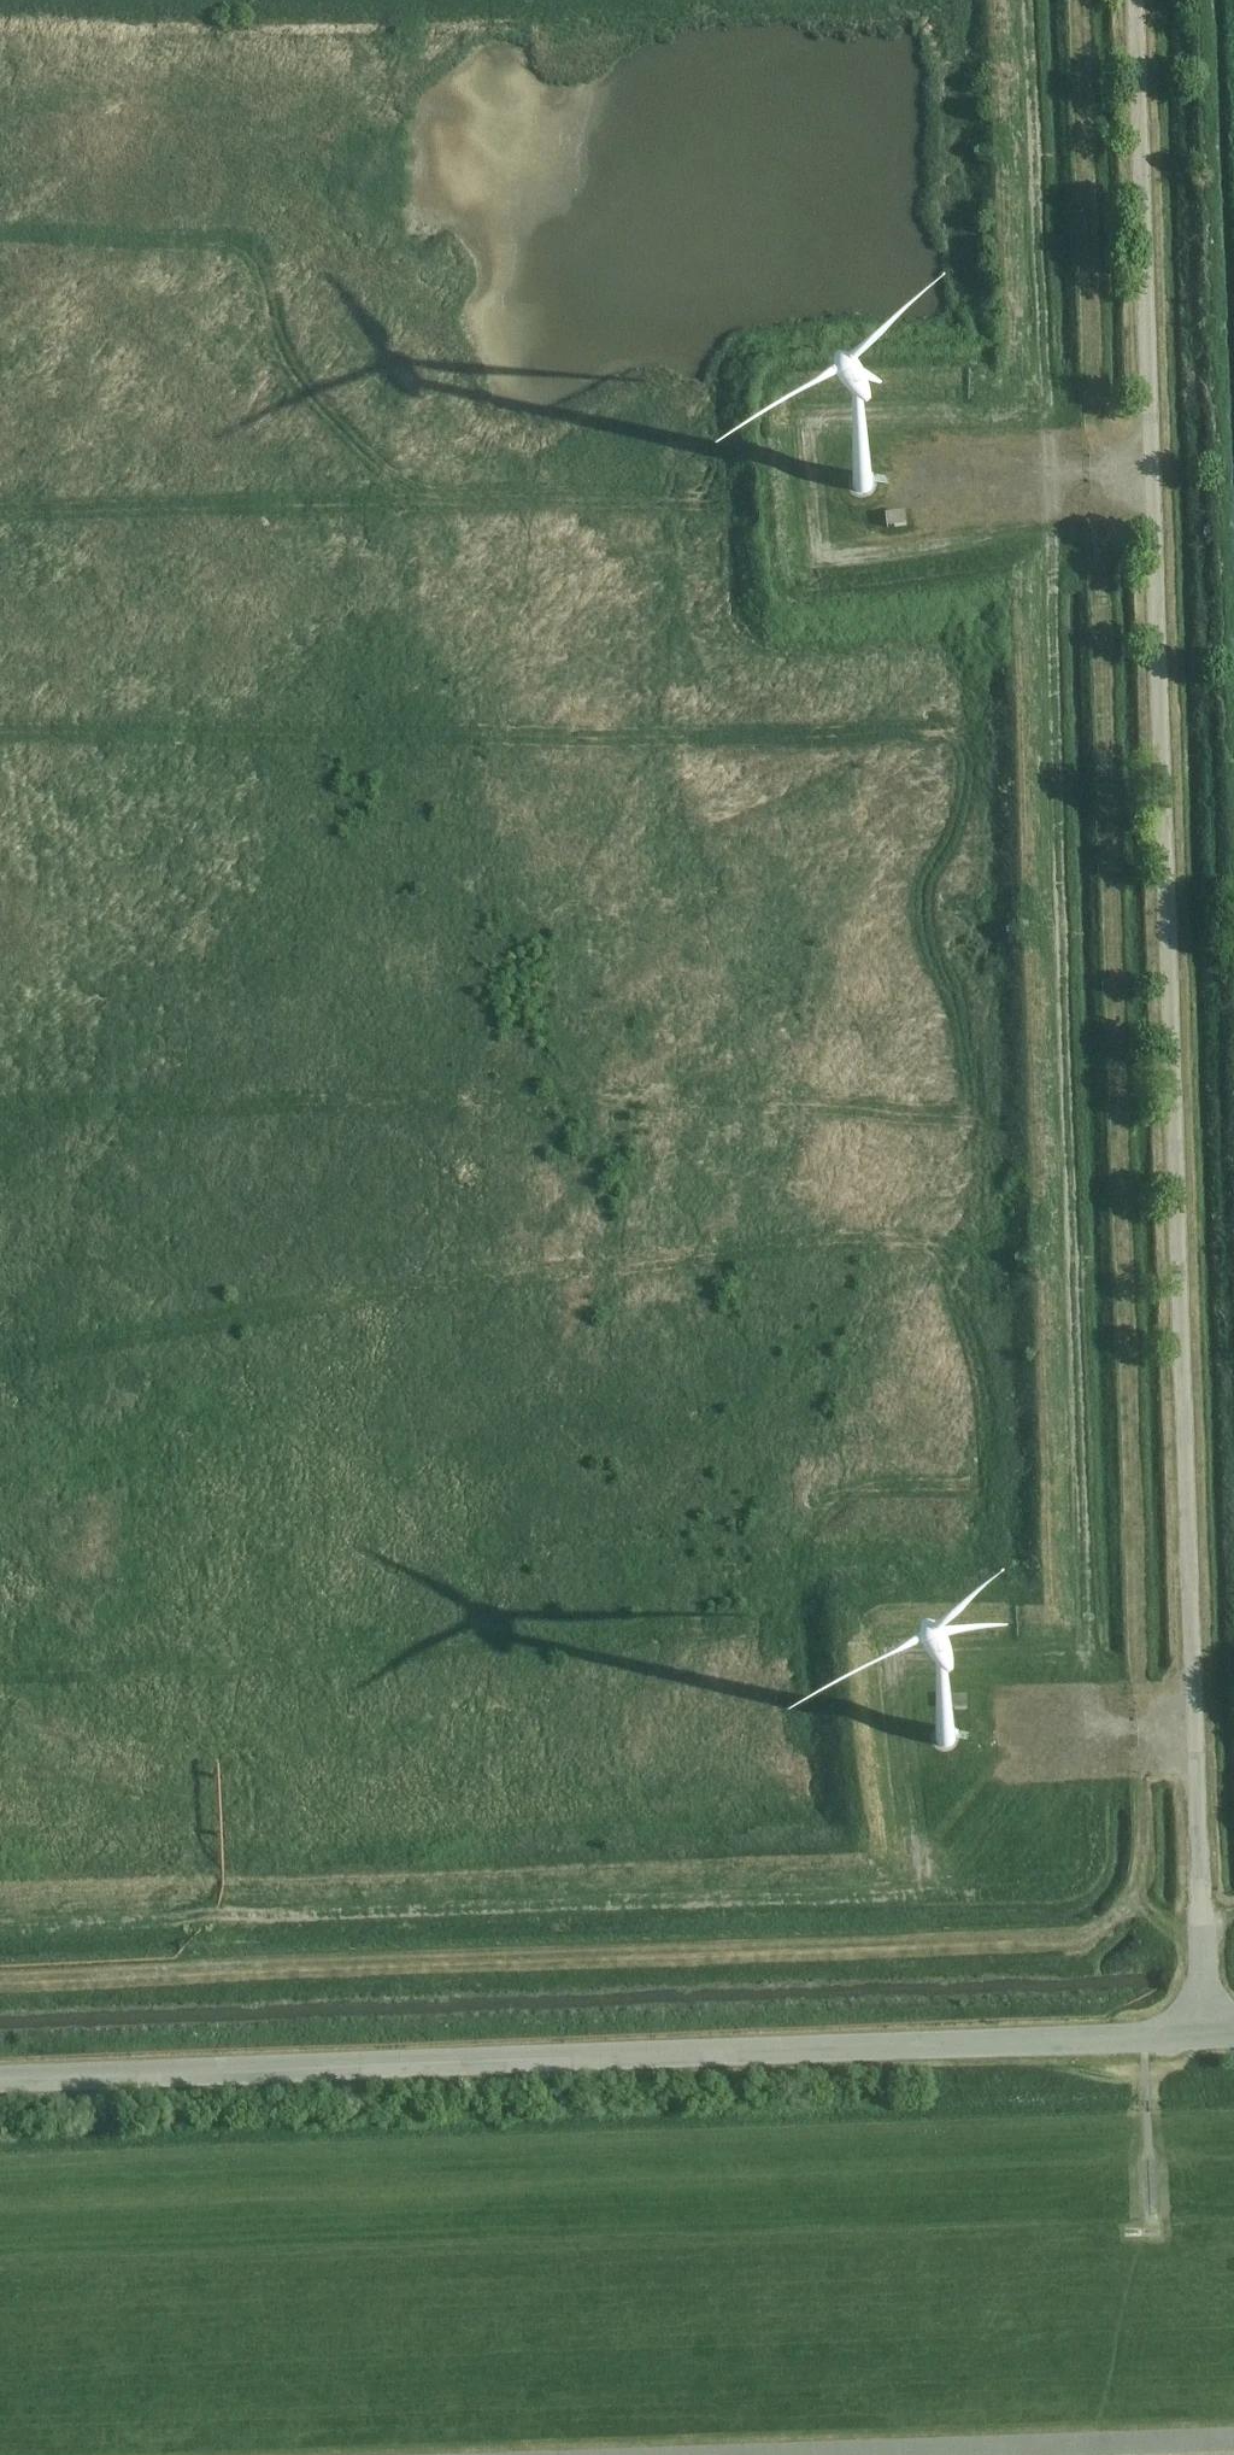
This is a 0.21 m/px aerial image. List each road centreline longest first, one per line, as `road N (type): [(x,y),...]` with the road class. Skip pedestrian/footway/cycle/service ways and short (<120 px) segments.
road 1 (unclassified): [(1209,2034),(1133,0)]
road 2 (unclassified): [(1209,2034),(0,2079)]

